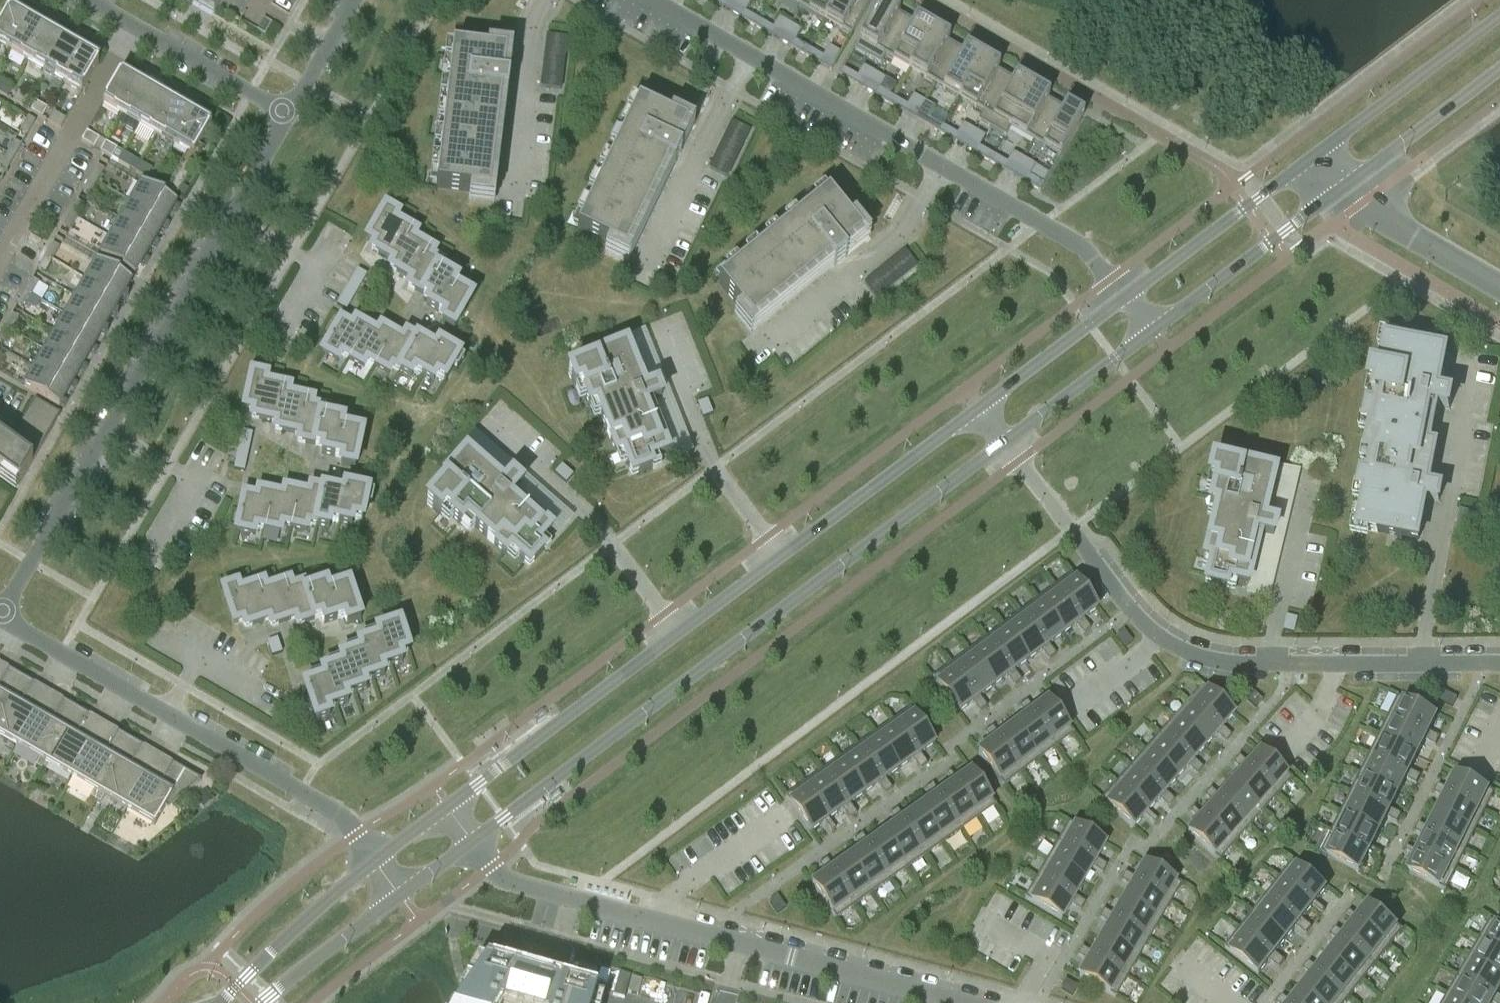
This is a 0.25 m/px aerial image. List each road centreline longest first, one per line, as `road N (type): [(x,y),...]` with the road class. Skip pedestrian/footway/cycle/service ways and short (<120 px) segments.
road 1 (tertiary): [(474,843),(1005,442)]
road 2 (residential): [(649,0),(1078,245),(1124,299)]
road 3 (residential): [(474,843),(503,878),(967,1002)]
road 4 (residential): [(1005,442),(1160,637),(1200,657),(1271,663)]
road 5 (residential): [(1422,663),(1470,378)]
road 6 (tertiary): [(676,635),(447,806)]
road 7 (residential): [(165,715),(353,826),(377,859)]
road 8 (tertiary): [(978,408),(779,559)]
road 9 (residential): [(102,434),(222,221)]
road 10 (tertiary): [(1151,331),(1340,189)]
road 11 (tertiary): [(1313,158),(1124,299)]
road 12 (tertiary): [(1499,17),(1313,158)]
road 13 (residential): [(88,0),(287,115)]
road 14 (tertiary): [(377,859),(216,1002)]
road 15 (residential): [(0,613),(102,434)]
road 16 (tertiary): [(1340,189),(1499,68)]
road 17 (residential): [(0,617),(165,715)]
road 18 (tertiary): [(1005,442),(1151,331)]
road 19 (tertiary): [(1124,299),(978,408)]
road 20 (residential): [(1271,663),(1272,627),(1306,491)]
road 21 (tertiary): [(261,1002),(401,896)]
road 22 (residential): [(1271,663),(1422,663)]
road 23 (residential): [(287,115),(352,0)]
road 24 (tertiary): [(1499,286),(1387,220)]
road 25 (tertiary): [(779,559),(676,635)]
road 26 (residential): [(222,221),(287,115)]

